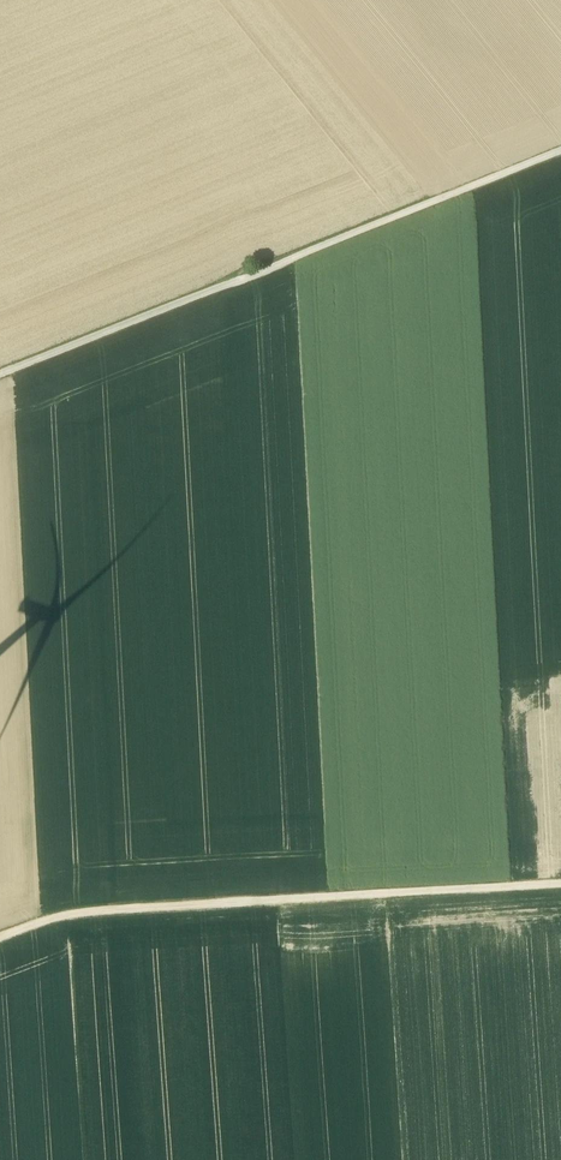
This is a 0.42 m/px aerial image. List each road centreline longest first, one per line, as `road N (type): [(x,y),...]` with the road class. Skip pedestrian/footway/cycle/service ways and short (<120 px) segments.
road 1 (track): [(0,375),(560,150)]
road 2 (track): [(0,938),(88,912),(560,884)]

